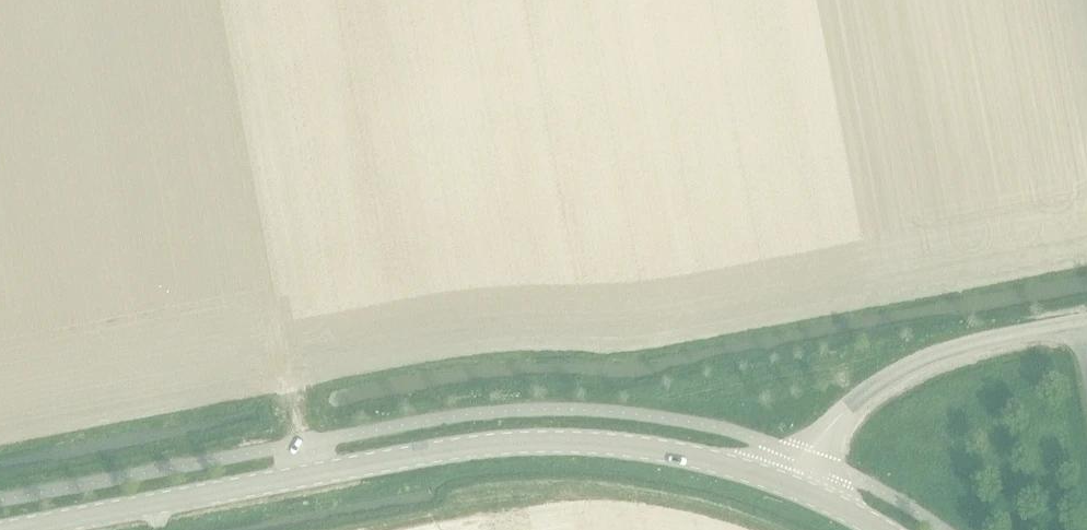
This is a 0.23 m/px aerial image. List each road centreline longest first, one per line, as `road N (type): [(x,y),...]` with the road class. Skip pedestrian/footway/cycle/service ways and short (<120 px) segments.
road 1 (tertiary): [(792,485),(730,463),(639,447),(504,442),(14,529)]
road 2 (unclassified): [(1080,322),(926,361),(874,388),(805,456),(792,485)]

